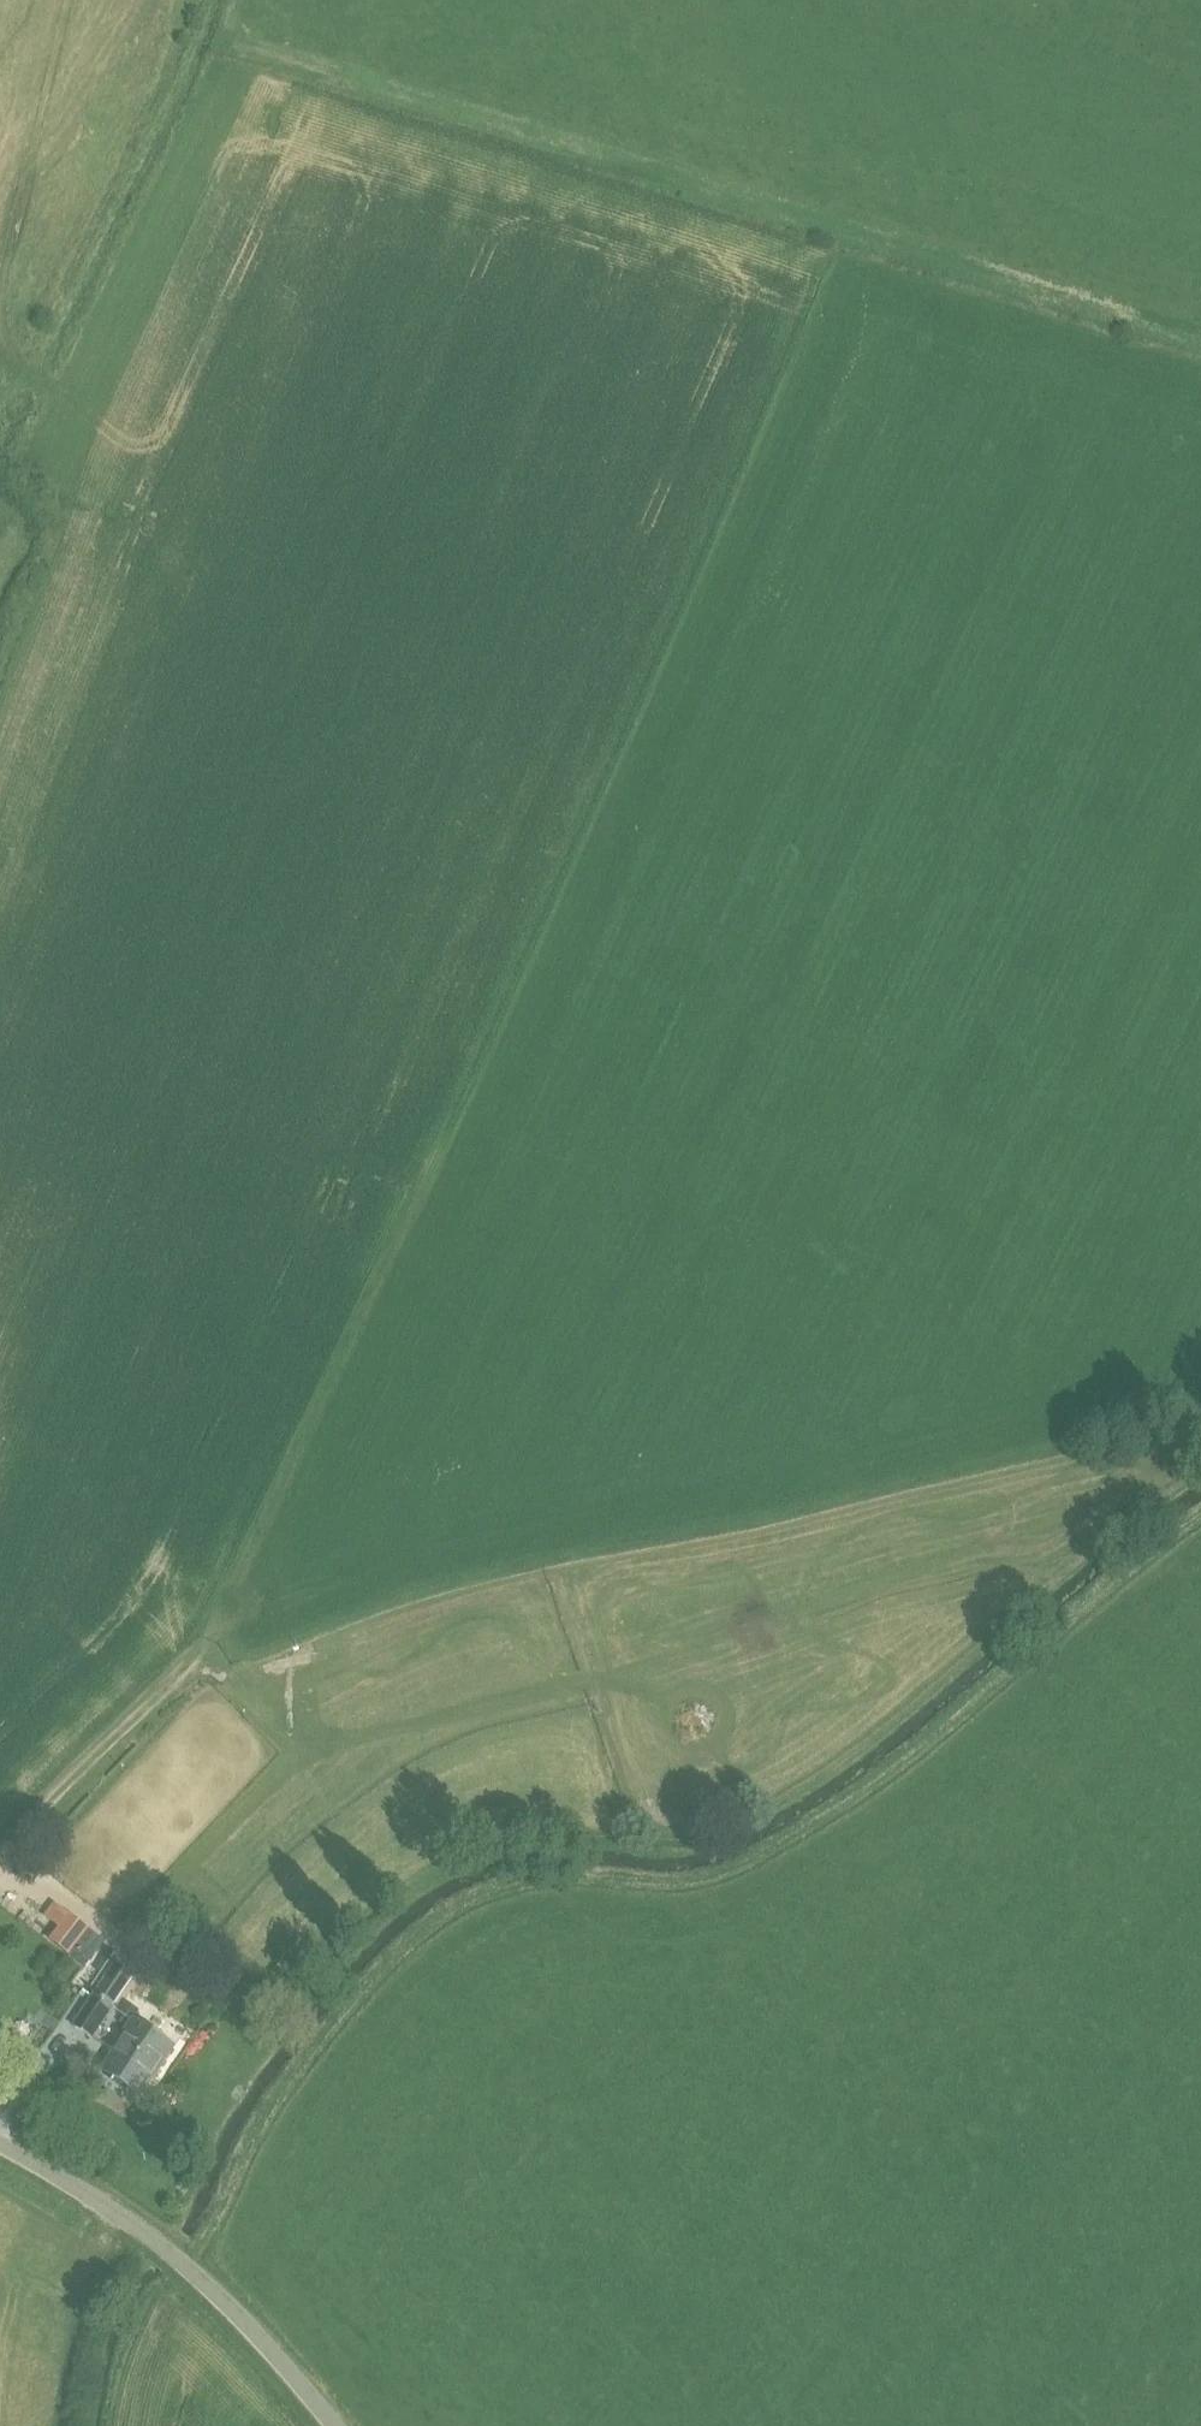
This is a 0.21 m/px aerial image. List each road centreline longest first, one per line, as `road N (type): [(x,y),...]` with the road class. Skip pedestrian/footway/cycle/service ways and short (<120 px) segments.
road 1 (unclassified): [(337,2425),(168,2249),(0,2149)]

